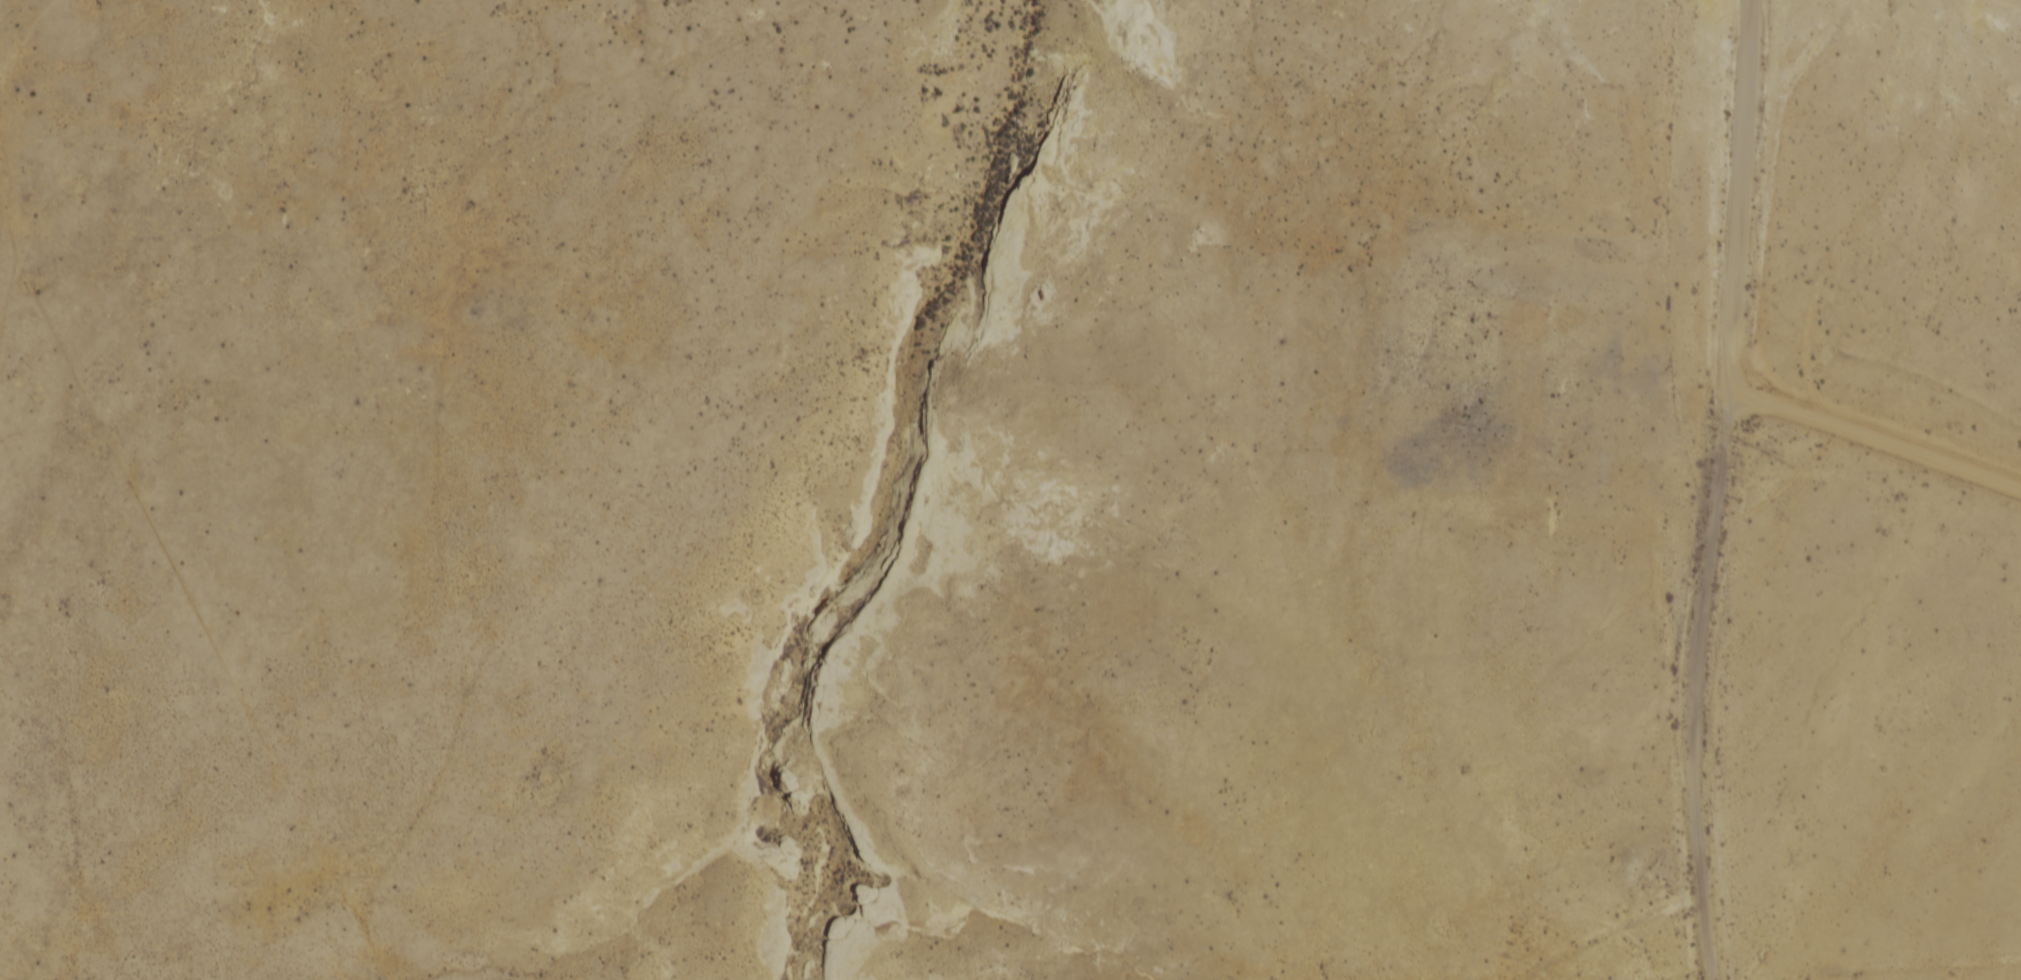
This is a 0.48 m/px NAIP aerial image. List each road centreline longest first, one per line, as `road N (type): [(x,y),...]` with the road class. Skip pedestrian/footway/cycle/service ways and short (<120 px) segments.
road 1 (residential): [(1712,979),(1694,791),(1695,684),(1724,429)]
road 2 (tertiary): [(1734,383),(1754,0)]
road 3 (tertiary): [(2020,487),(1784,410),(1734,383)]

